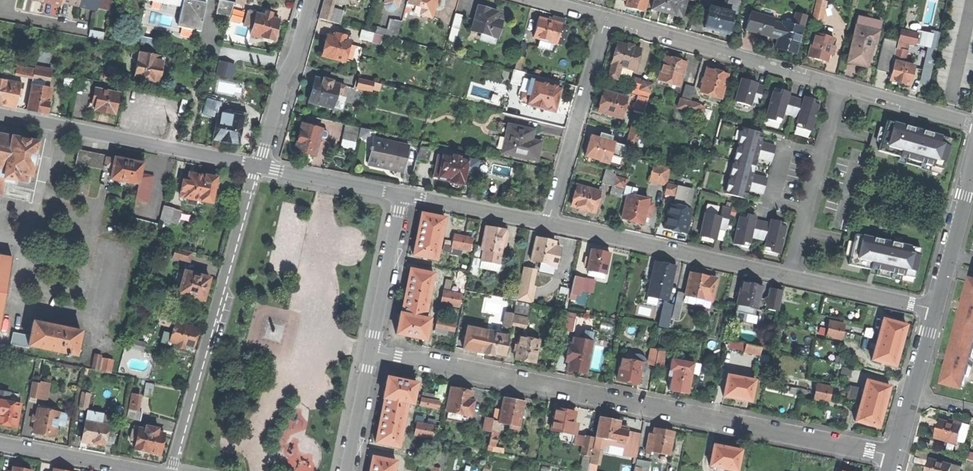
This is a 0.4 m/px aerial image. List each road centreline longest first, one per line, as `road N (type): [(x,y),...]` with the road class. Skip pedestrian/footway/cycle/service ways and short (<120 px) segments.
road 1 (residential): [(370,352),(895,456)]
road 2 (residential): [(257,166),(170,470)]
road 3 (residential): [(0,115),(257,166)]
road 4 (residential): [(548,224),(791,277)]
road 5 (residential): [(606,17),(839,85)]
road 6 (residential): [(548,224),(606,17)]
road 7 (residential): [(791,277),(839,85)]
road 8 (residential): [(257,166),(311,0)]
road 9 (residential): [(370,352),(404,195)]
road 10 (residential): [(935,309),(972,158)]
road 11 (residential): [(895,456),(935,309)]
road 12 (residential): [(257,166),(404,195)]
road 13 (residential): [(791,277),(935,309)]
road 14 (residential): [(404,195),(548,224)]
road 15 (residential): [(0,444),(144,470)]
road 16 (residential): [(839,85),(972,125)]
road 17 (residential): [(346,470),(370,352)]

